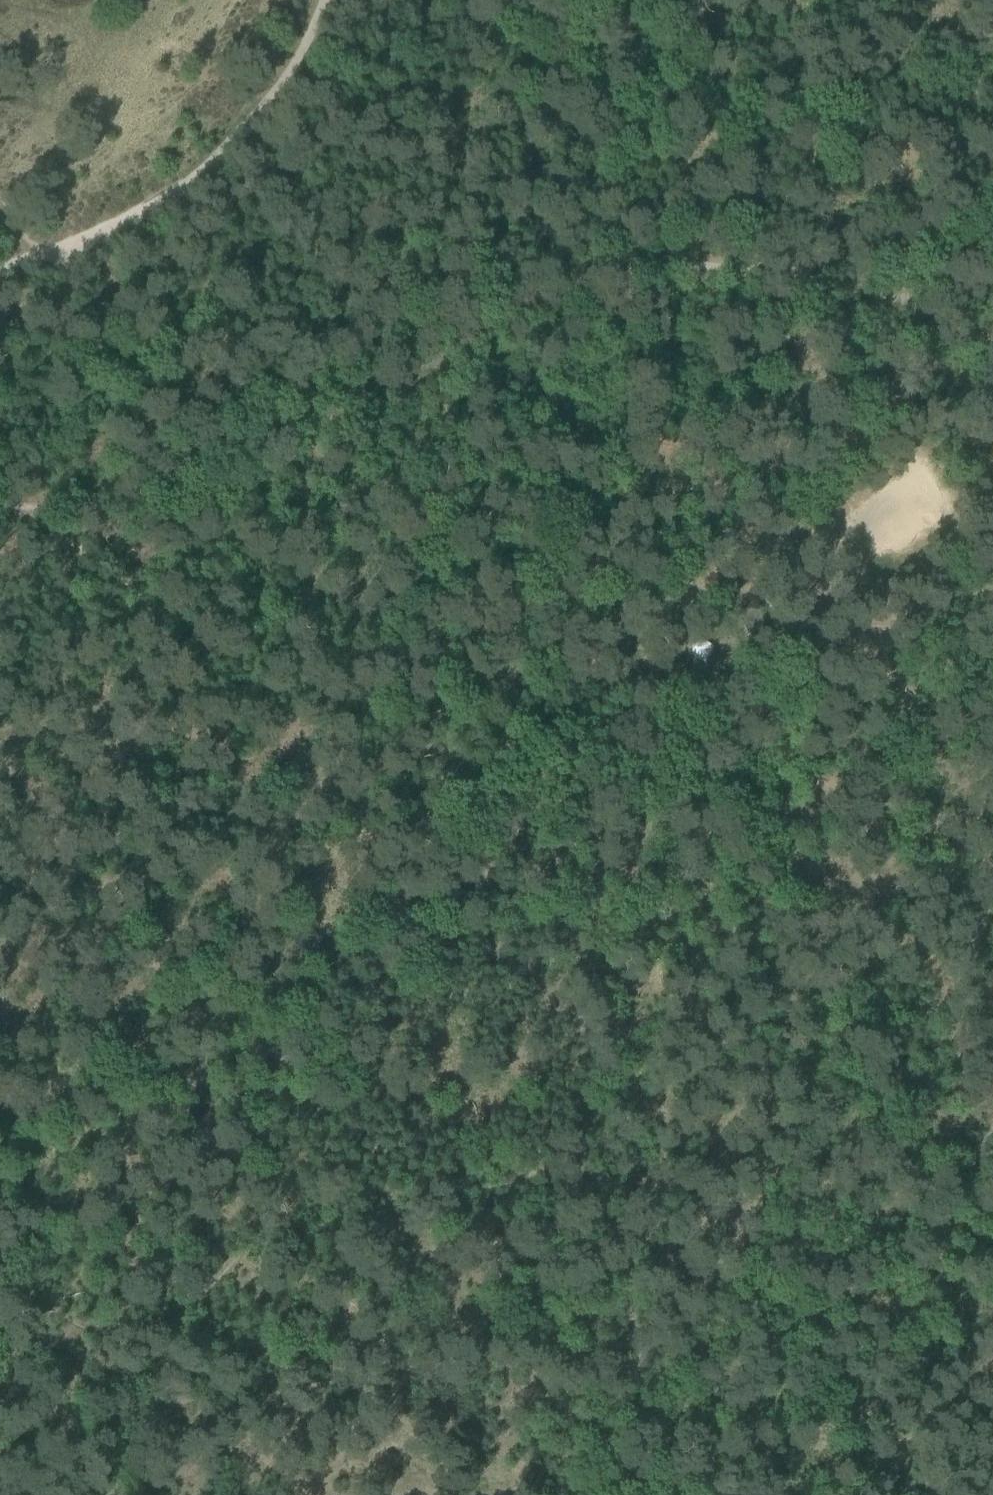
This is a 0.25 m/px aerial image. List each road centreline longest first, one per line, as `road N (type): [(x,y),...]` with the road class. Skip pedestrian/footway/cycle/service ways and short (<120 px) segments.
road 1 (track): [(67,251),(192,184),(271,96),(326,0)]
road 2 (track): [(992,1347),(835,1494)]

